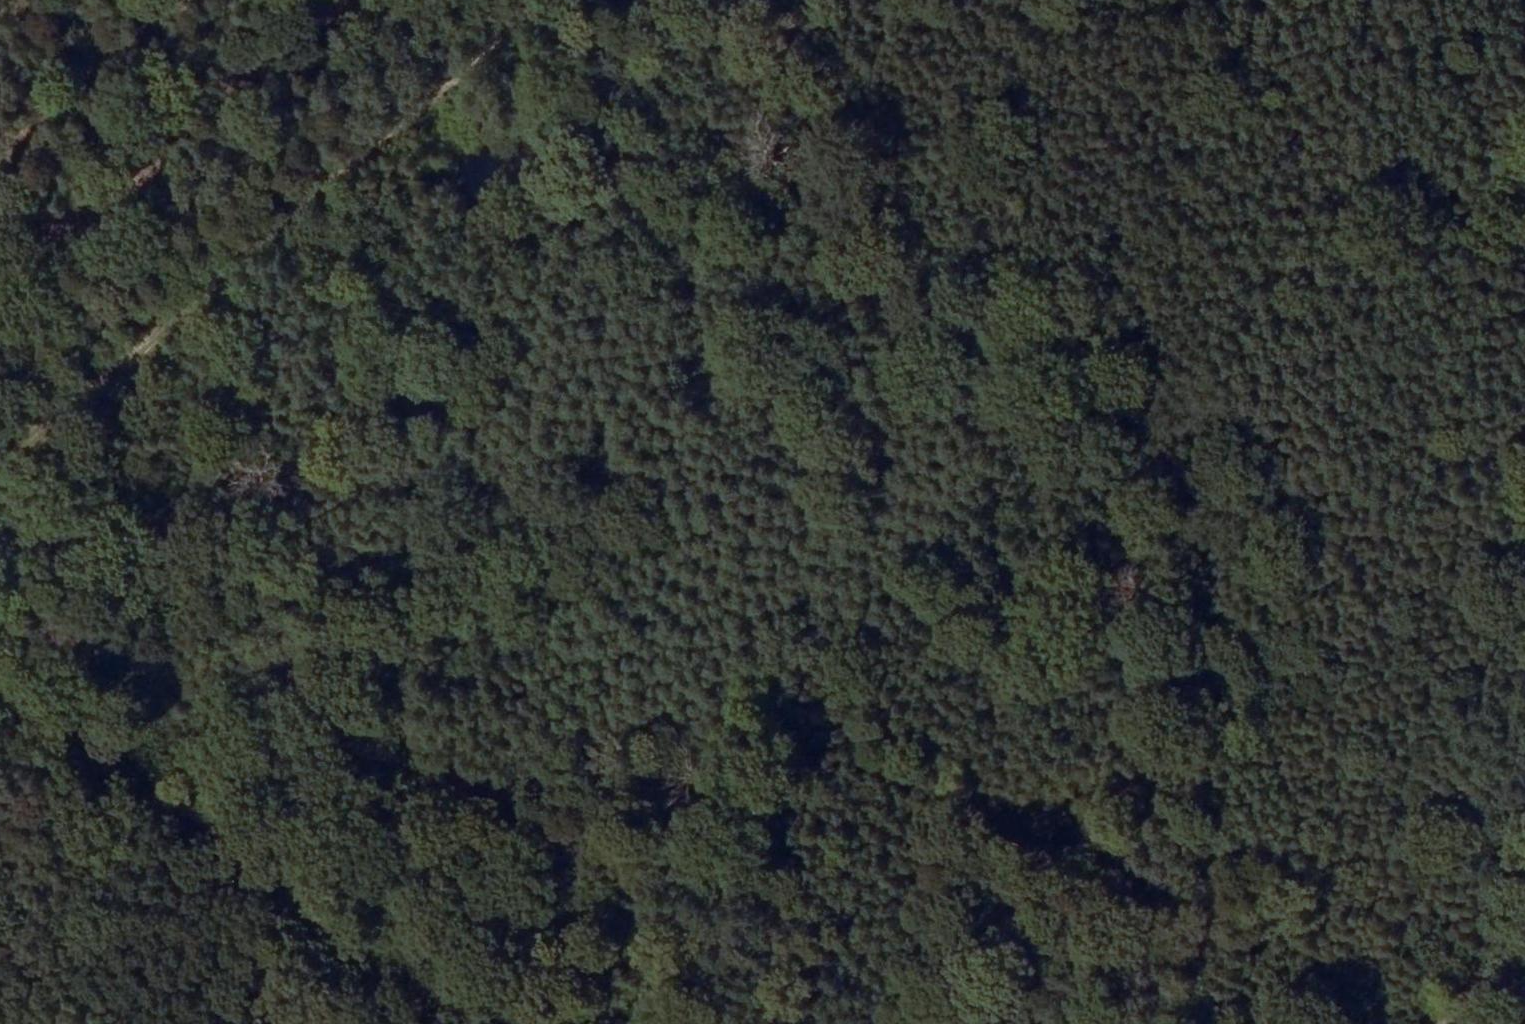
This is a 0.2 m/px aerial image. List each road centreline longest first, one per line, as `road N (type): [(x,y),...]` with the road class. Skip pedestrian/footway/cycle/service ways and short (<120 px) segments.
road 1 (track): [(0,705),(454,1023)]

